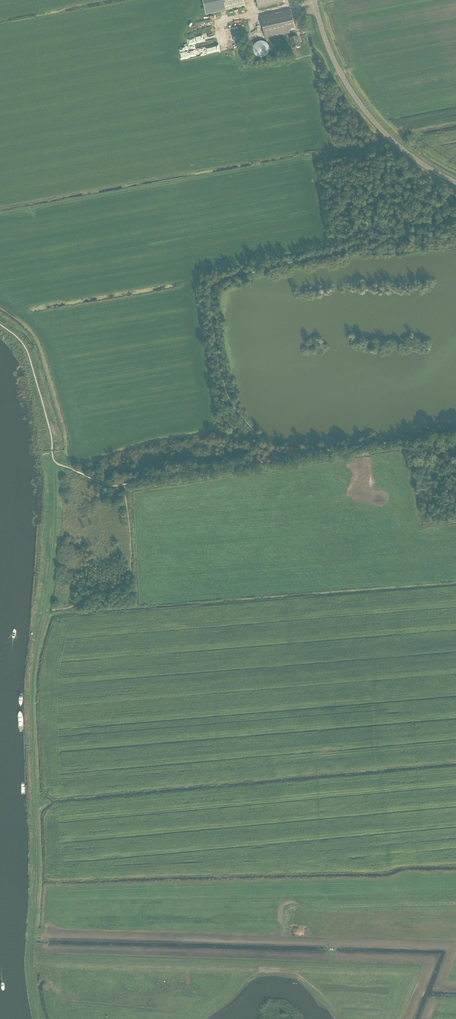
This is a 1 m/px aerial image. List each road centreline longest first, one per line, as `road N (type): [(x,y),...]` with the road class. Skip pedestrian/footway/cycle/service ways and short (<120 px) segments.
road 1 (tertiary): [(455,184),(409,154),(361,107),(332,59),(314,0)]

